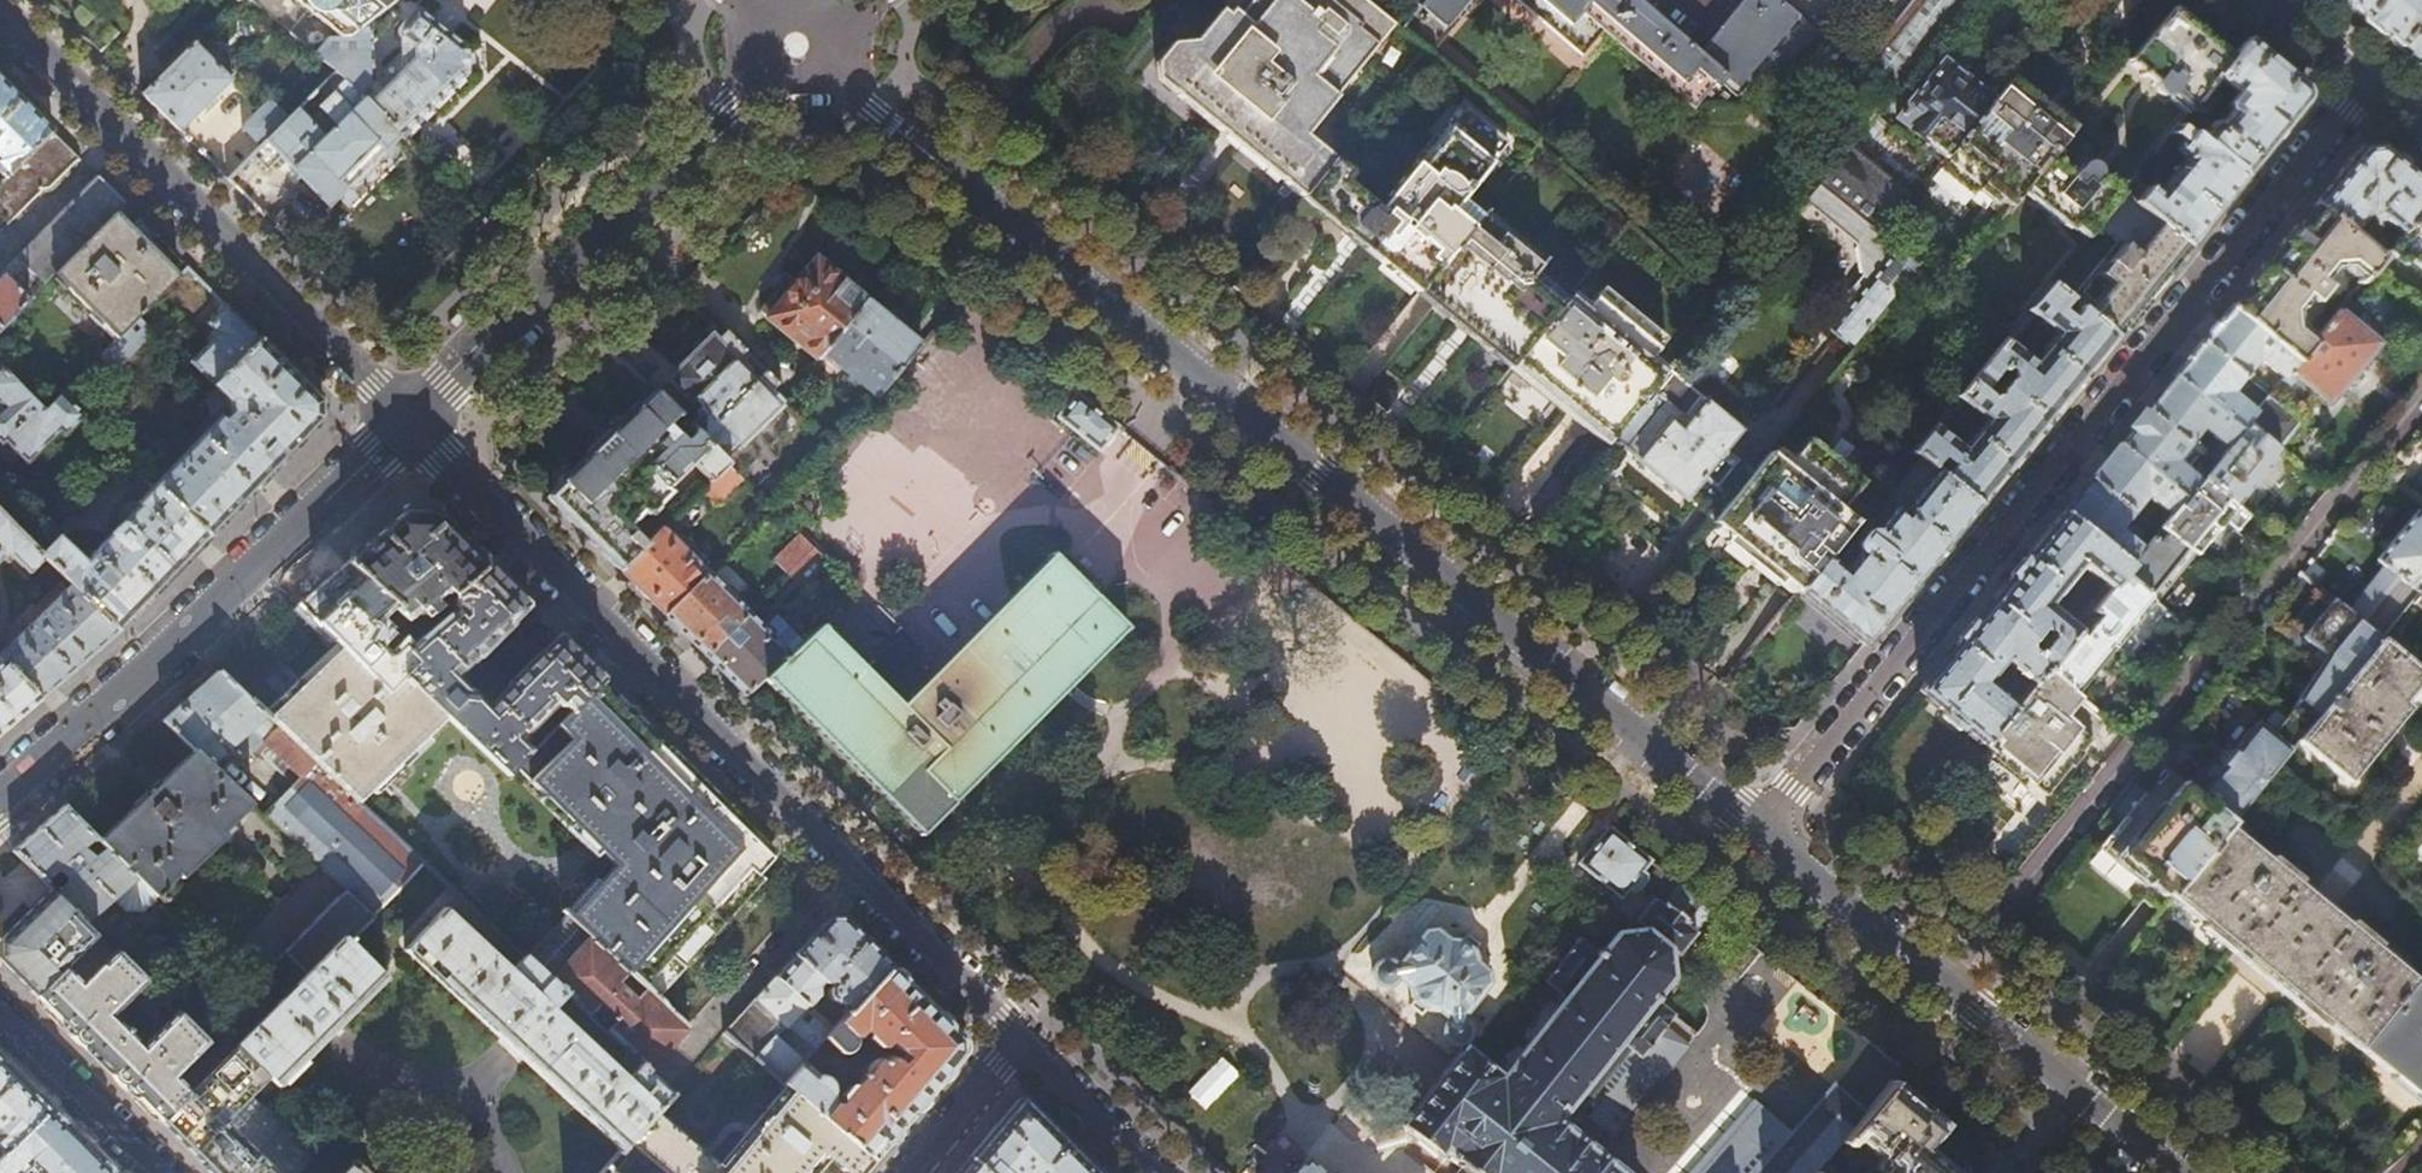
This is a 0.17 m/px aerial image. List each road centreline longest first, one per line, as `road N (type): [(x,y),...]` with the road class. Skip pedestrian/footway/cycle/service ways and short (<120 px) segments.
road 1 (residential): [(796,46),(1758,830)]
road 2 (residential): [(1758,830),(2372,83)]
road 3 (residential): [(410,422),(1020,1038)]
road 4 (residential): [(1947,985),(2421,398)]
road 5 (residential): [(410,422),(0,14)]
road 6 (tertiary): [(0,798),(410,422)]
road 7 (tertiary): [(410,422),(796,46)]
road 8 (residential): [(1947,985),(2176,1172)]
road 9 (residential): [(1758,830),(1947,985)]
road 10 (residential): [(161,1172),(0,1014)]
road 11 (residential): [(1020,1038),(1155,1172)]
road 12 (residential): [(905,1172),(1020,1038)]
road 13 (residential): [(2372,83),(2271,0)]

